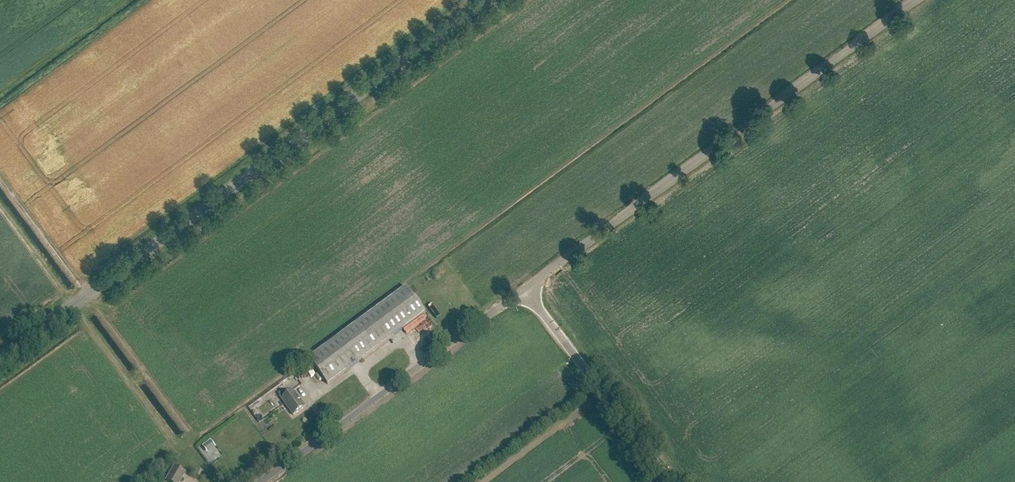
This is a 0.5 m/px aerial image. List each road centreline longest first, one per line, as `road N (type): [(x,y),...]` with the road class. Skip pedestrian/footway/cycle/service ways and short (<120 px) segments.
road 1 (tertiary): [(0,358),(484,0)]
road 2 (unclassified): [(524,289),(915,0)]
road 3 (unclassified): [(261,481),(524,289)]
road 4 (unclassified): [(670,481),(524,289)]

